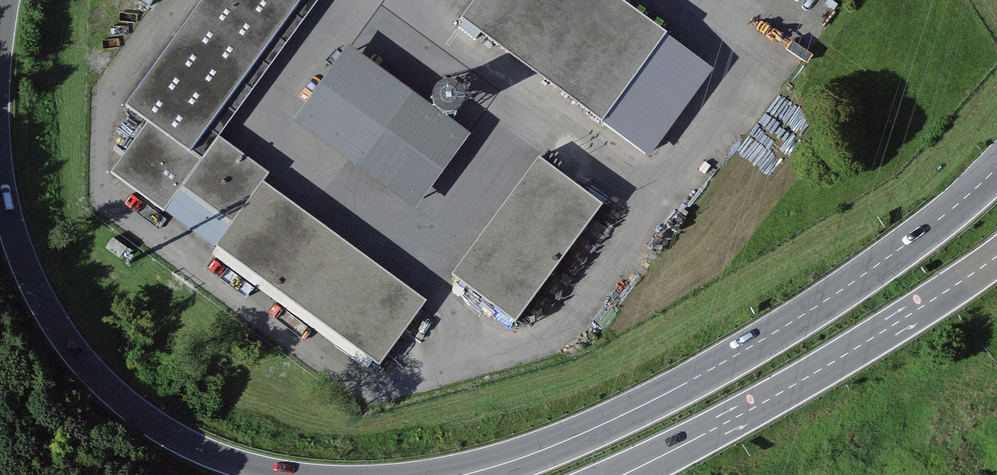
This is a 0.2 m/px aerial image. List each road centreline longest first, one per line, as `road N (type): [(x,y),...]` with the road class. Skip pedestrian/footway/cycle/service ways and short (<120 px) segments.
road 1 (motorway): [(996,176),(805,316),(650,407),(541,457)]
road 2 (motorway): [(284,474),(197,452),(95,372),(38,291),(12,220),(0,127)]
road 3 (motorway): [(622,474),(709,433),(996,261)]

